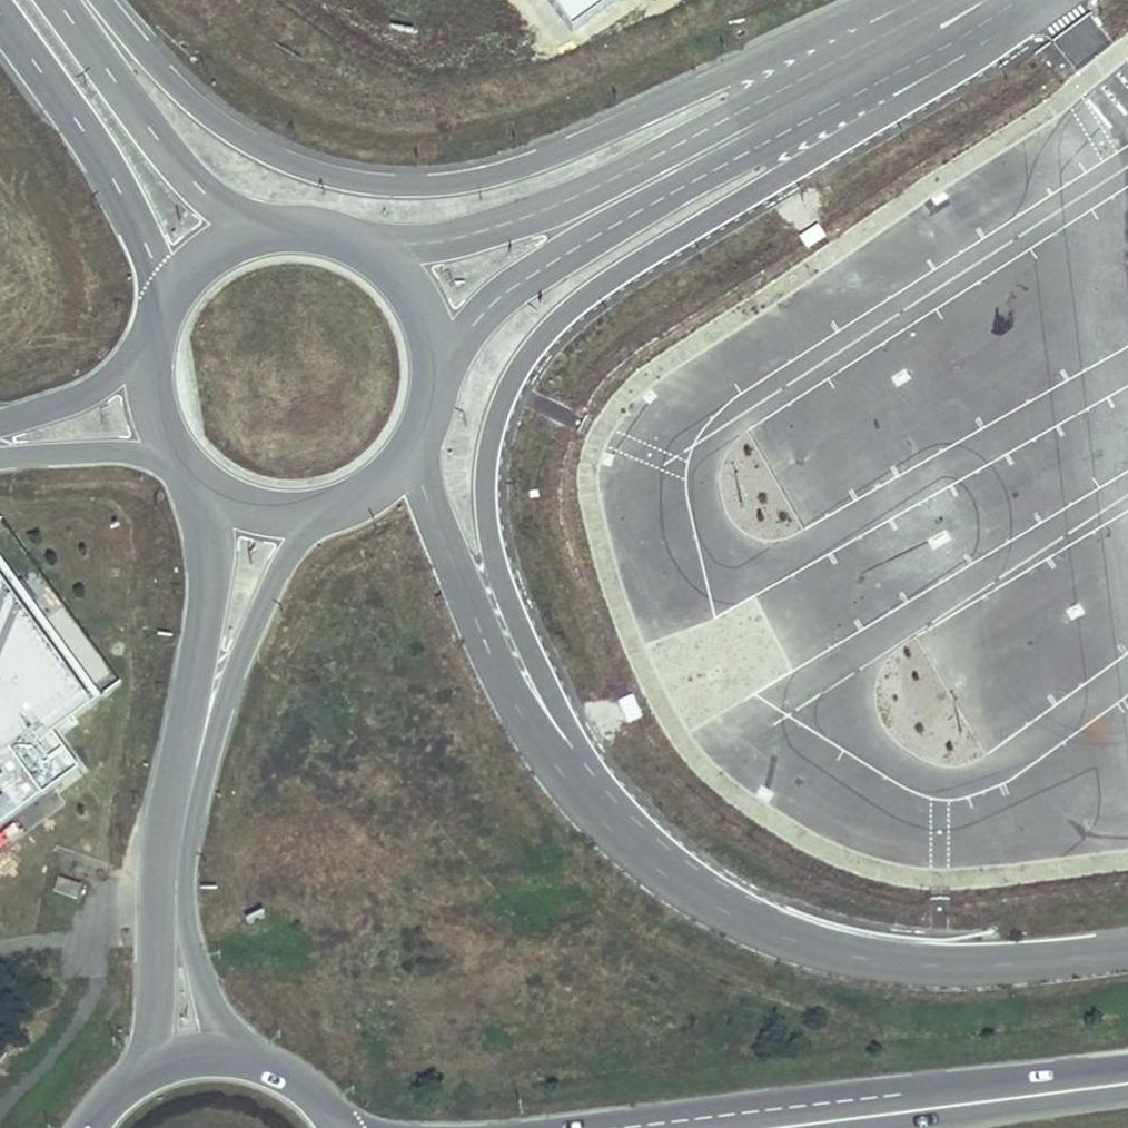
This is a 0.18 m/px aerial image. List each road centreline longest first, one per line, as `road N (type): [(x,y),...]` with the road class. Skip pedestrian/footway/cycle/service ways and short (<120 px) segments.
road 1 (tertiary): [(520,673),(487,490),(517,369),(582,303),(984,46),(1019,0)]
road 2 (secondary): [(900,0),(518,169),(447,185),(353,181),(298,167),(162,78),(94,0)]
road 3 (tertiary): [(1127,957),(948,976),(848,970),(772,944),(615,829),(520,673)]
road 4 (secondary): [(210,484),(210,581),(159,866),(151,1044),(144,1069)]
road 5 (secondary): [(248,1057),(202,987),(187,879),(232,678),(317,507)]
road 6 (secondary): [(781,1127),(1127,1083)]
road 7 (secondary): [(0,15),(92,144),(165,302)]
road 8 (secondary): [(413,441),(433,360),(413,296),(365,247),(333,233),(263,229)]
road 9 (secondary): [(263,229),(188,178),(54,0)]
road 10 (tertiary): [(520,673),(457,583),(413,441)]
road 11 (residential): [(0,457),(181,458)]
road 12 (residential): [(150,349),(80,398),(0,428)]
road 13 (secondary): [(263,229),(206,255),(165,302)]
road 14 (secondary): [(317,507),(372,485),(413,441)]

